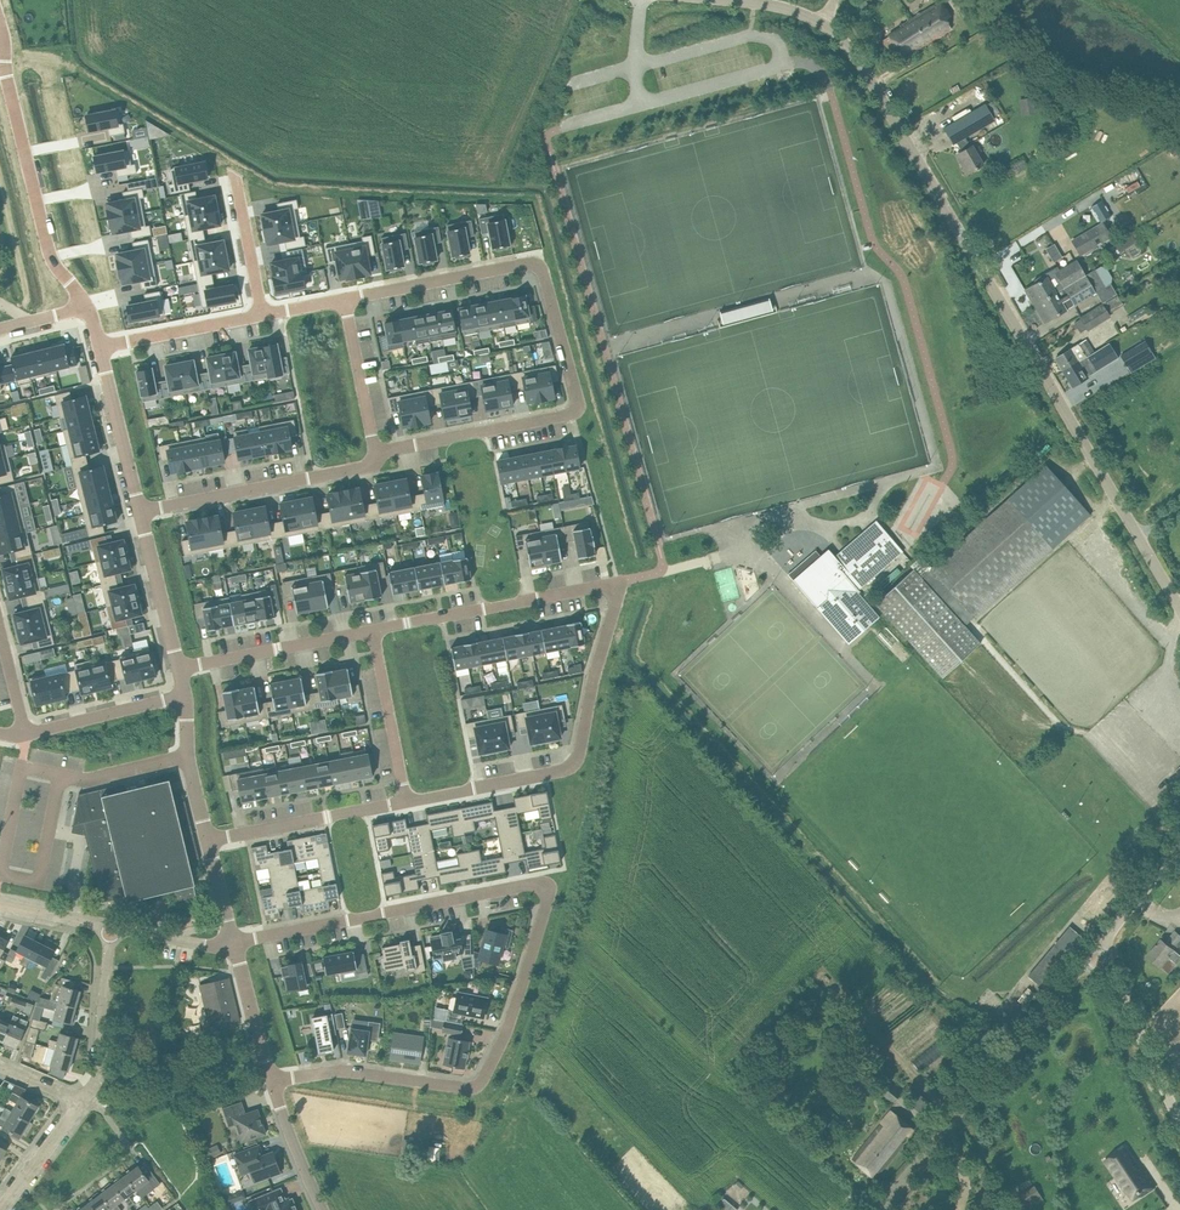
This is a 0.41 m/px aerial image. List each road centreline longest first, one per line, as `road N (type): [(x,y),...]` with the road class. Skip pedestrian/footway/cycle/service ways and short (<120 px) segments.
road 1 (residential): [(232,943),(535,884),(548,899),(481,1085),(350,1071),(271,1079)]
road 2 (unclassified): [(1179,607),(857,58),(824,23)]
road 3 (residential): [(345,299),(535,264),(576,392),(575,406),(563,415),(380,455)]
road 4 (residential): [(407,801),(572,765),(619,582)]
road 5 (unclassified): [(877,1209),(1091,955)]
road 6 (residential): [(85,308),(51,262),(0,30)]
road 7 (residential): [(373,630),(619,582)]
road 8 (residential): [(380,455),(371,465),(139,513)]
road 9 (residential): [(208,841),(407,801)]
road 10 (residential): [(180,670),(373,630)]
road 11 (unclassified): [(1179,1126),(1115,975),(1091,955)]
road 12 (residential): [(80,1101),(102,1067),(112,927)]
road 13 (residential): [(407,801),(373,630)]
road 14 (residential): [(139,513),(102,347)]
road 15 (residential): [(184,690),(24,730)]
road 16 (residential): [(180,670),(139,513)]
road 17 (residential): [(102,347),(260,314)]
road 18 (residential): [(345,299),(380,455)]
road 19 (residential): [(208,841),(187,759),(184,690)]
road 20 (unclassified): [(1091,955),(1179,833)]
road 21 (residential): [(233,174),(260,314)]
road 22 (residential): [(271,1079),(232,943)]
road 23 (residential): [(322,1209),(271,1079)]
road 24 (residential): [(0,1209),(80,1101)]
road 25 (unclassified): [(824,23),(702,0)]
road 26 (residential): [(112,927),(232,943)]

